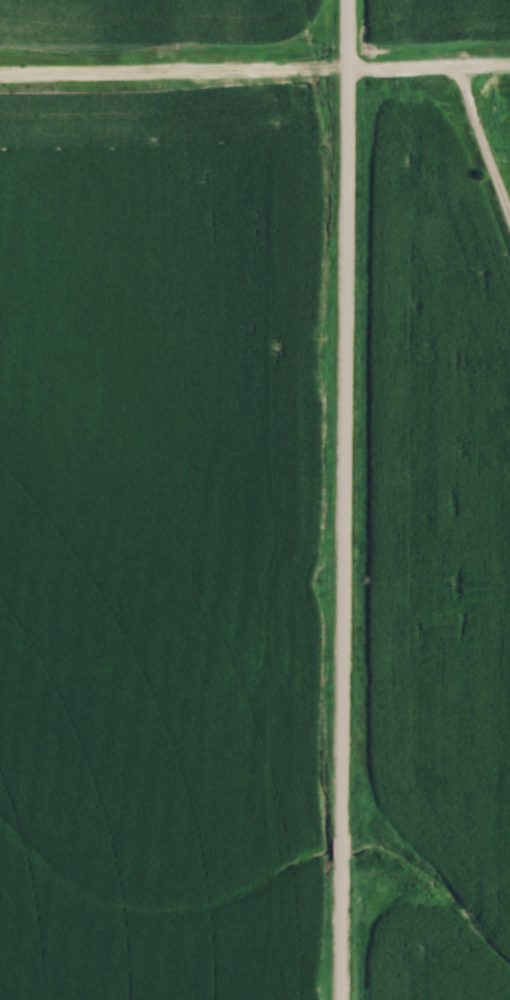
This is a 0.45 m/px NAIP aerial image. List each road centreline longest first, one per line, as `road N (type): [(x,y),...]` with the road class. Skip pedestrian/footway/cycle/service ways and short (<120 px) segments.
road 1 (residential): [(339,838),(346,0)]
road 2 (residential): [(509,67),(0,73)]
road 3 (residential): [(339,999),(339,859)]

